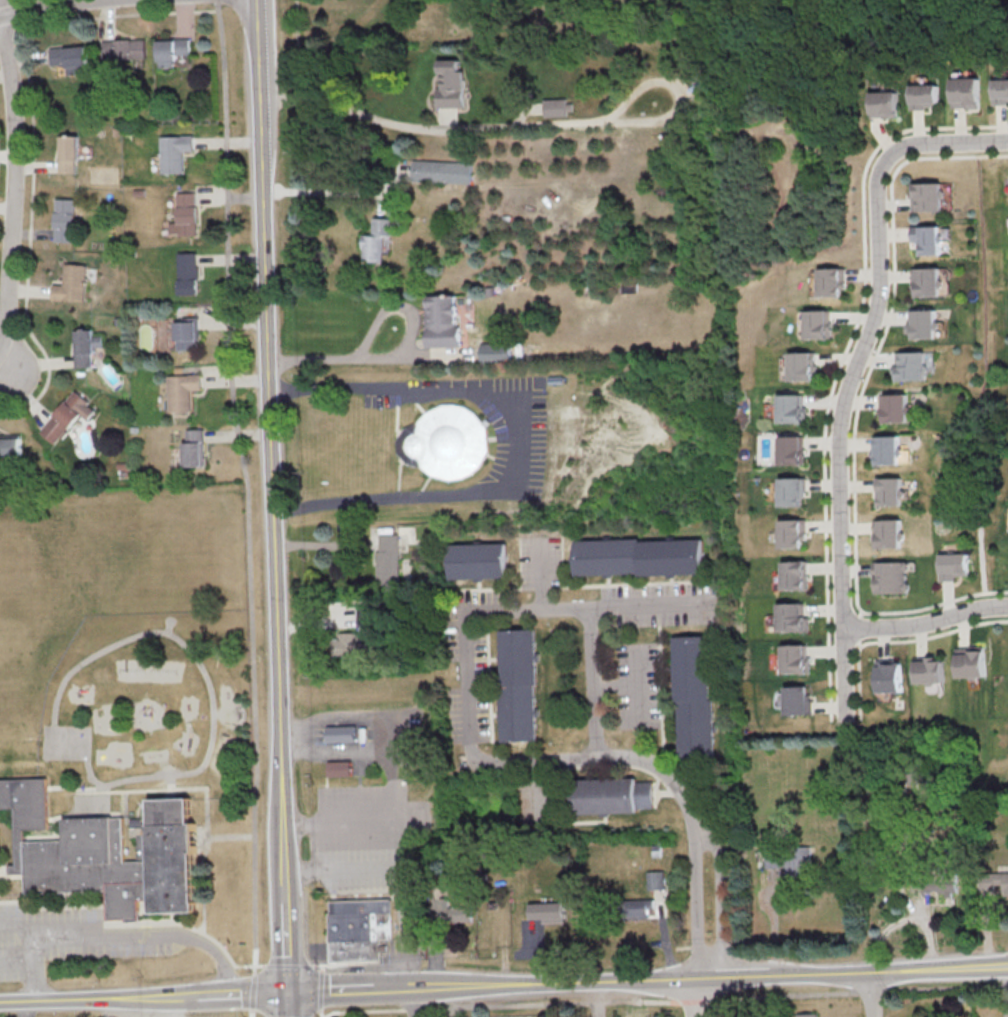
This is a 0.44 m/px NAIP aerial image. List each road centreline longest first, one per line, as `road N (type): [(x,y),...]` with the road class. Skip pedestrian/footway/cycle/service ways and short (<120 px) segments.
road 1 (tertiary): [(288,1016),(255,0)]
road 2 (residential): [(1007,142),(909,145),(881,161),(874,191),(877,299),(839,431),(848,719)]
road 3 (residential): [(706,828),(671,783),(626,756),(595,758),(479,764),(464,747),(464,625),(471,614),(577,609),(590,624),(595,758)]
road 4 (tertiary): [(1007,967),(413,985)]
road 5 (residential): [(258,104),(303,101),(434,130),(599,123),(650,103)]
road 6 (residential): [(0,337),(11,216),(11,76),(0,21)]
road 7 (residential): [(286,988),(0,1000)]
road 8 (residential): [(1007,608),(906,626),(845,626)]
road 9 (residential): [(706,828),(694,846),(694,980)]
road 10 (residential): [(718,978),(715,849),(706,828)]
road 11 (tertiary): [(413,985),(286,988)]

